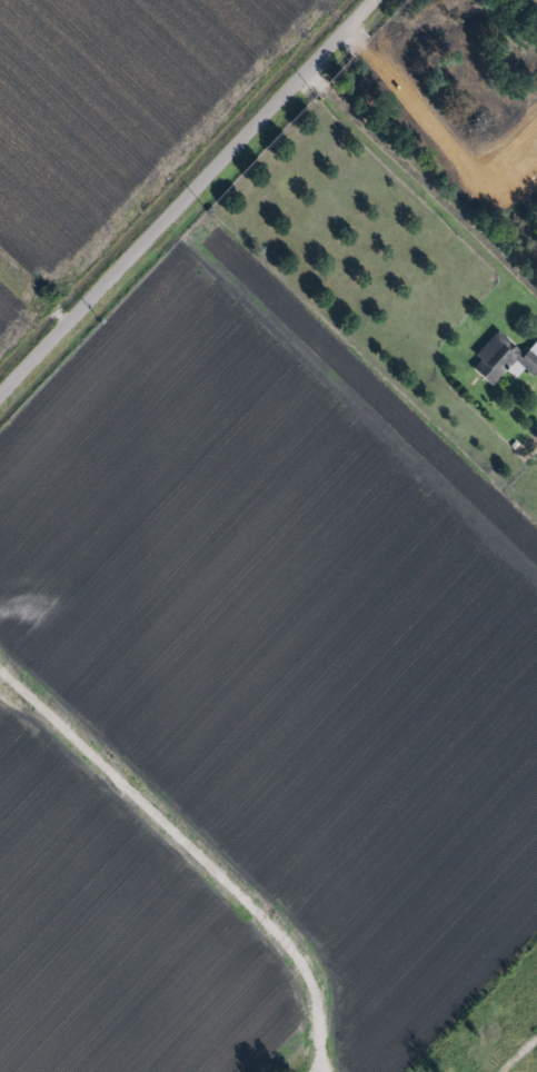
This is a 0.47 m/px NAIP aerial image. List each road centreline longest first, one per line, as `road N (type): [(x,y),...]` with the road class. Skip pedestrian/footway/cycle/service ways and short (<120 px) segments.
road 1 (residential): [(0,396),(376,0)]
road 2 (residential): [(0,662),(296,934),(326,1000),(325,1049)]

